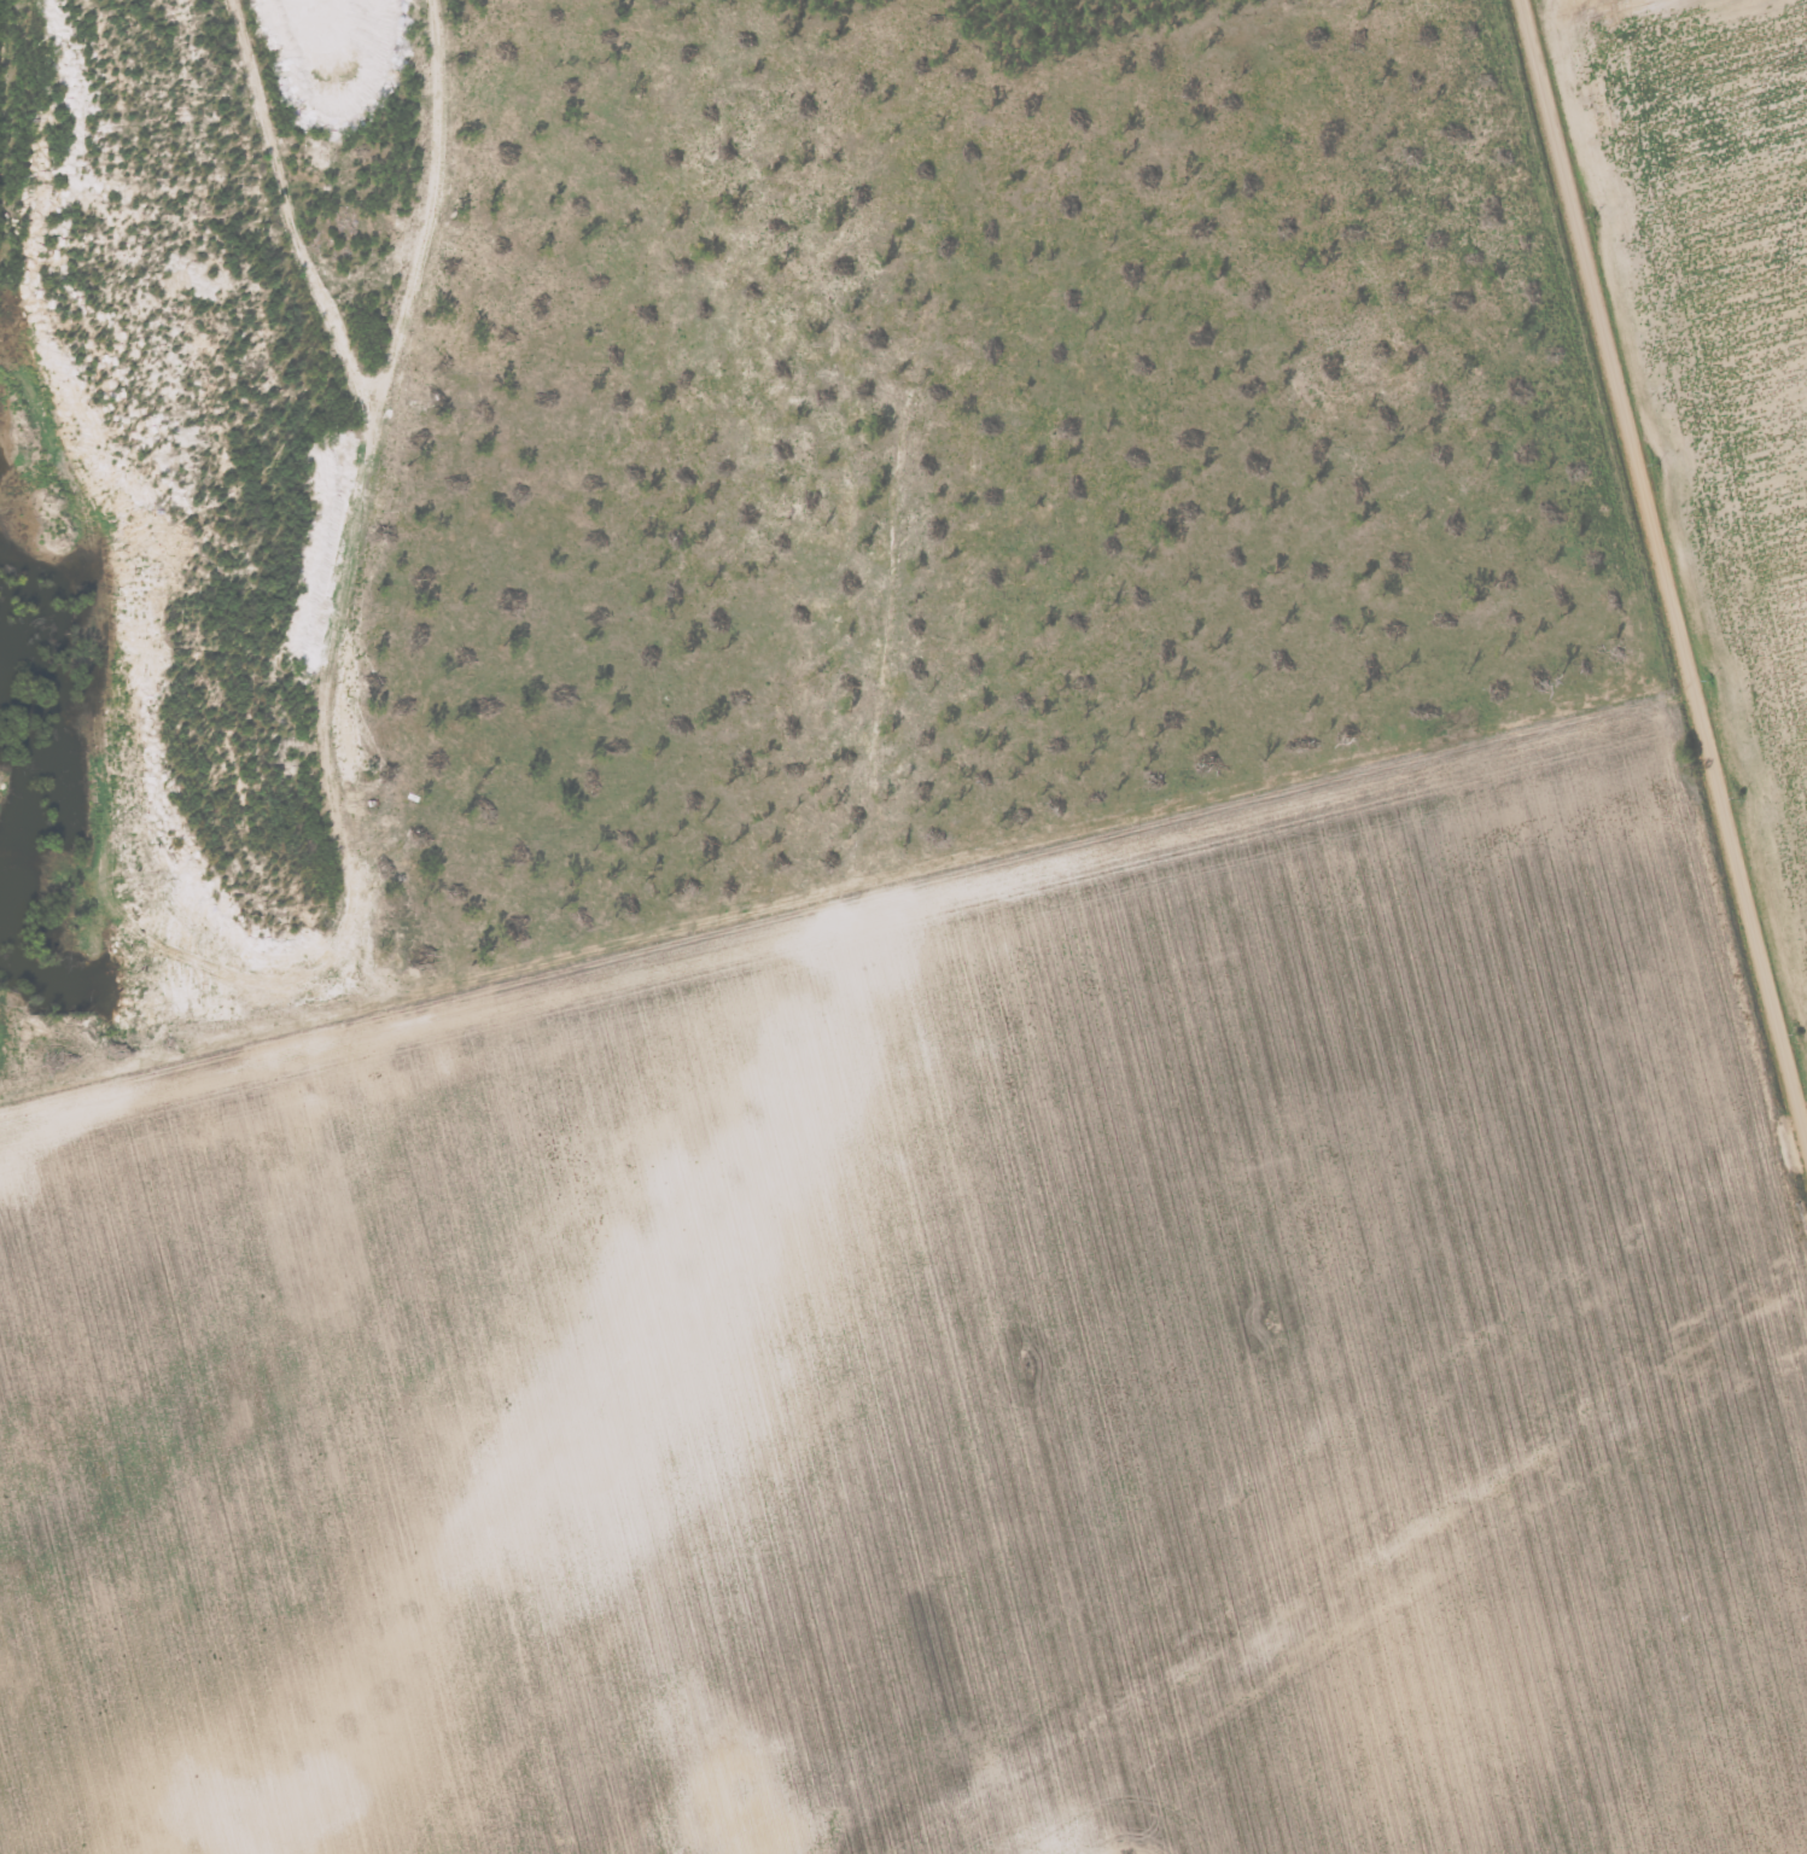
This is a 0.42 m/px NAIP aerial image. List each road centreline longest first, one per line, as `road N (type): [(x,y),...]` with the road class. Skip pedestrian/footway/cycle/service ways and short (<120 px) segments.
road 1 (residential): [(1806,1222),(1767,1073),(1755,962),(1514,0)]

